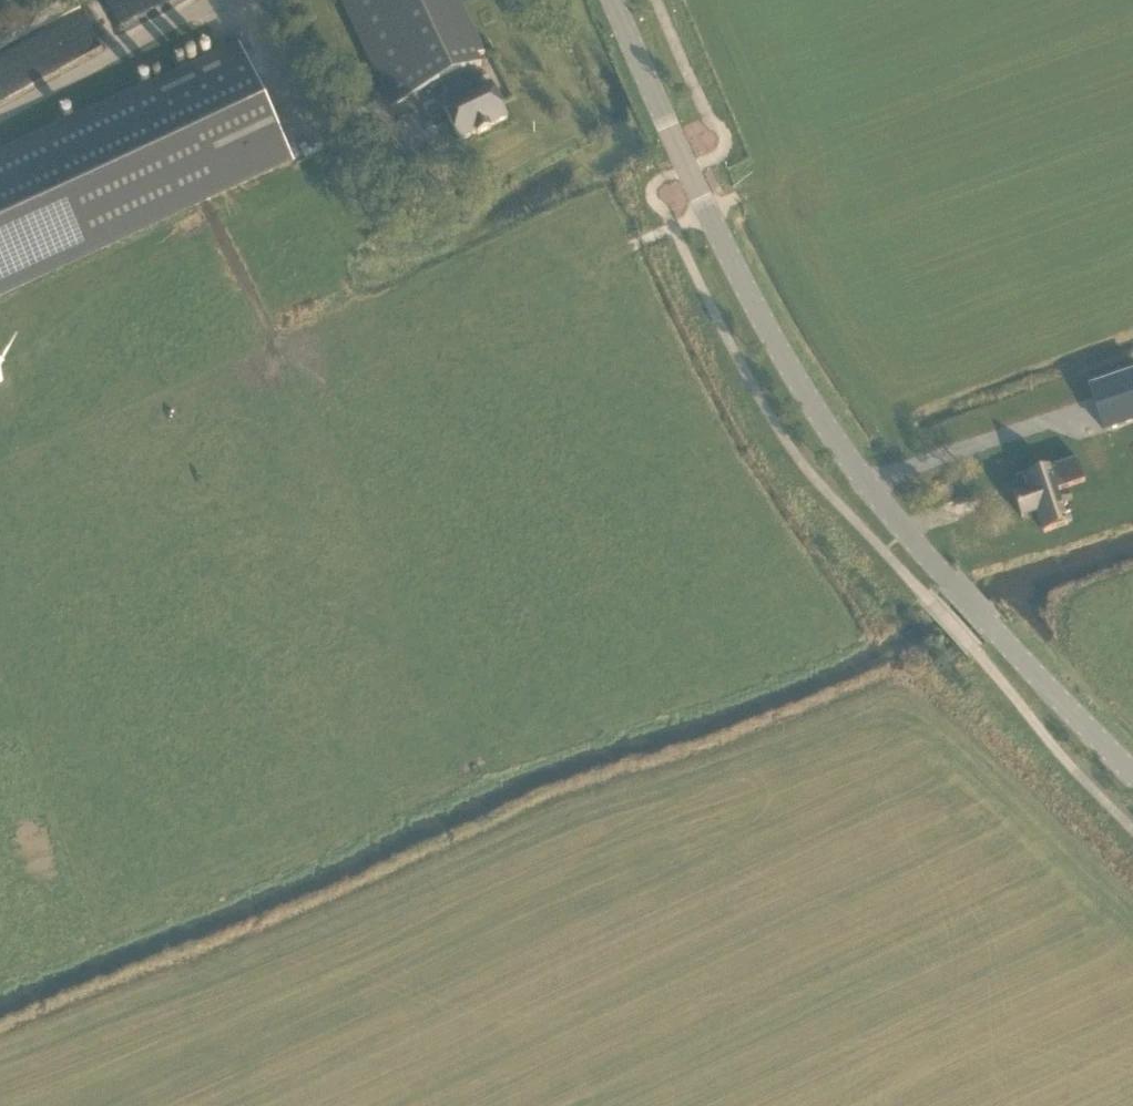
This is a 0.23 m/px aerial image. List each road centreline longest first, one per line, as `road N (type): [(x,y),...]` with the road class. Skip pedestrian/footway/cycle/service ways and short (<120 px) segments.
road 1 (secondary): [(1132,774),(890,519),(837,451),(738,279),(614,0)]

